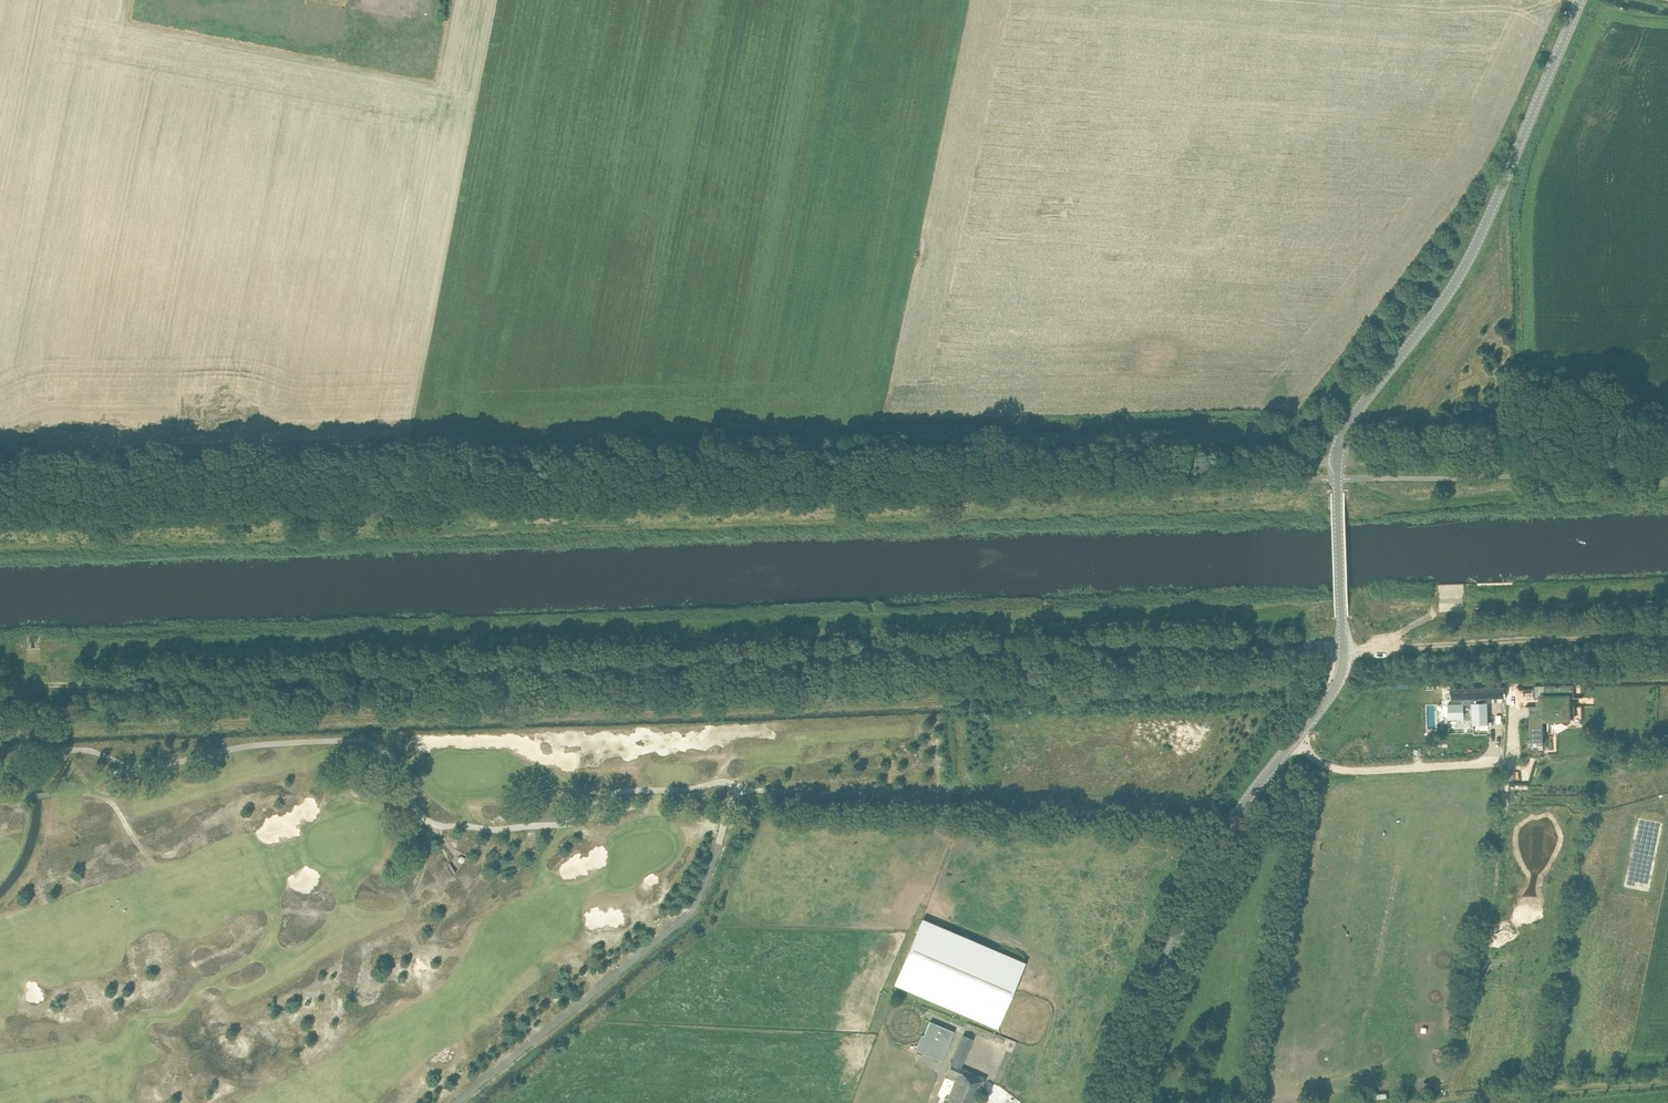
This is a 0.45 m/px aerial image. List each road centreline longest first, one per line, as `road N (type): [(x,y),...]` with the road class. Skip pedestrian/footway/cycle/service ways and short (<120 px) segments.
road 1 (track): [(0,684),(1344,646)]
road 2 (tertiary): [(1115,1102),(1228,828),(1338,682),(1344,656),(1335,464),(1344,432),(1465,269),(1580,0)]
road 3 (track): [(1335,464),(1626,398)]
road 4 (track): [(1667,1083),(1434,1102)]
road 5 (track): [(1335,464),(1151,428)]

